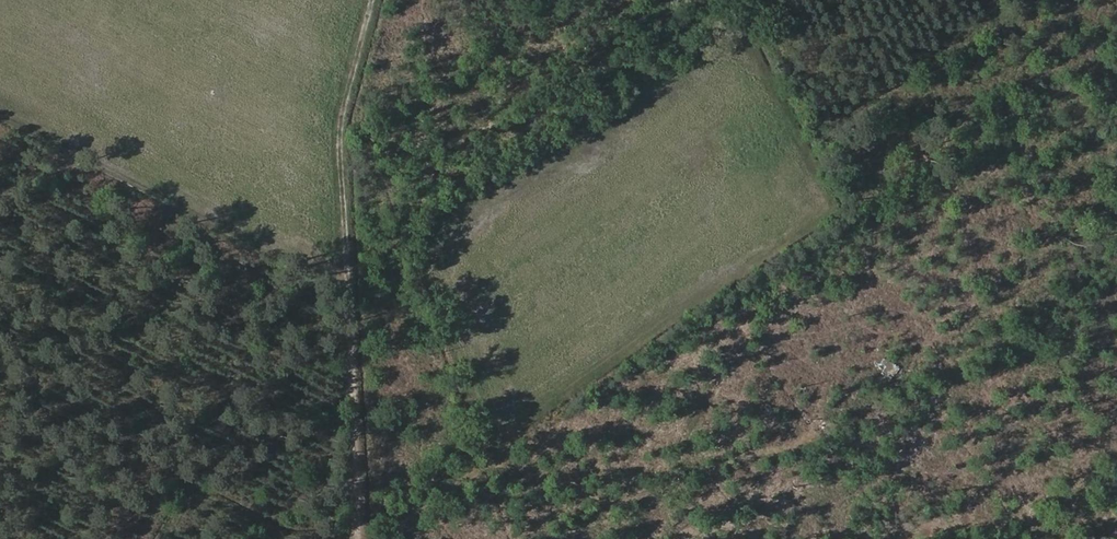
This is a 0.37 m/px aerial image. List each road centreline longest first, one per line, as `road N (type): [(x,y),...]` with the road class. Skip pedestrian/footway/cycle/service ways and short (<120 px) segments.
road 1 (track): [(364,538),(355,252),(342,150),(382,0)]

